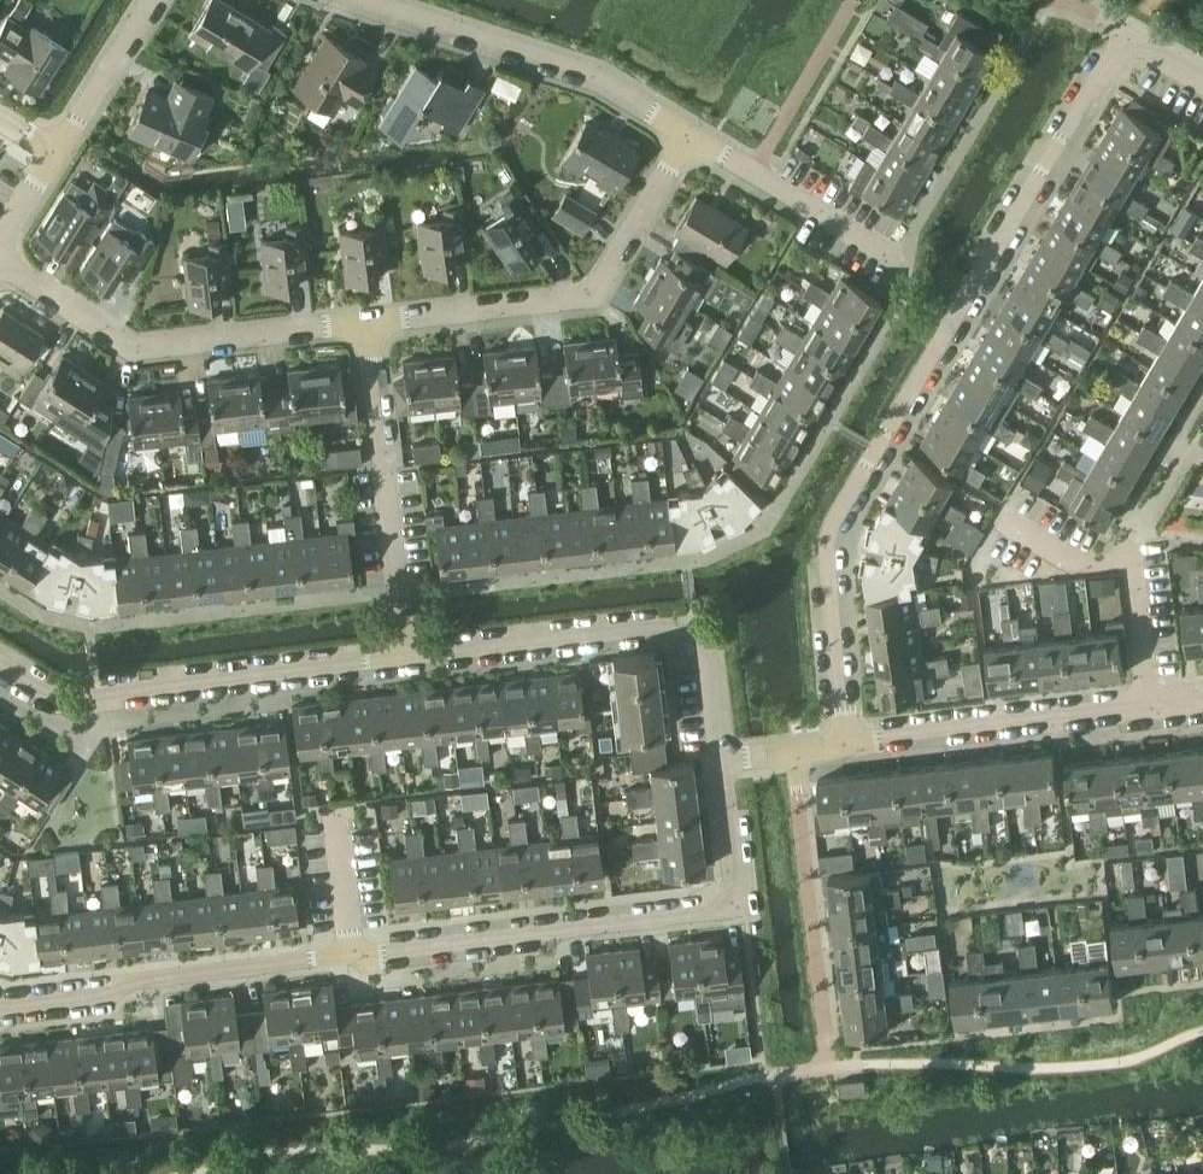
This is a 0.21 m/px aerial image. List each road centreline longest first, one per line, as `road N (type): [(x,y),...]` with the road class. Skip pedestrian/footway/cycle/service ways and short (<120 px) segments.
road 1 (residential): [(0,1007),(109,993),(155,975),(706,908),(726,897),(732,874),(720,759)]
road 2 (residential): [(840,743),(828,531),(1124,33)]
road 3 (residential): [(720,759),(708,649),(691,627),(405,656)]
road 4 (residential): [(364,322),(593,293),(688,132)]
road 5 (residential): [(405,656),(68,696),(39,690),(0,665)]
road 6 (residential): [(0,263),(132,348),(364,322)]
road 7 (residential): [(351,0),(595,78),(688,132)]
road 8 (residential): [(405,656),(364,322)]
road 9 (residential): [(1150,709),(840,743)]
road 10 (residential): [(688,132),(906,259)]
road 11 (residential): [(55,151),(150,0)]
road 12 (residential): [(720,759),(840,743)]

